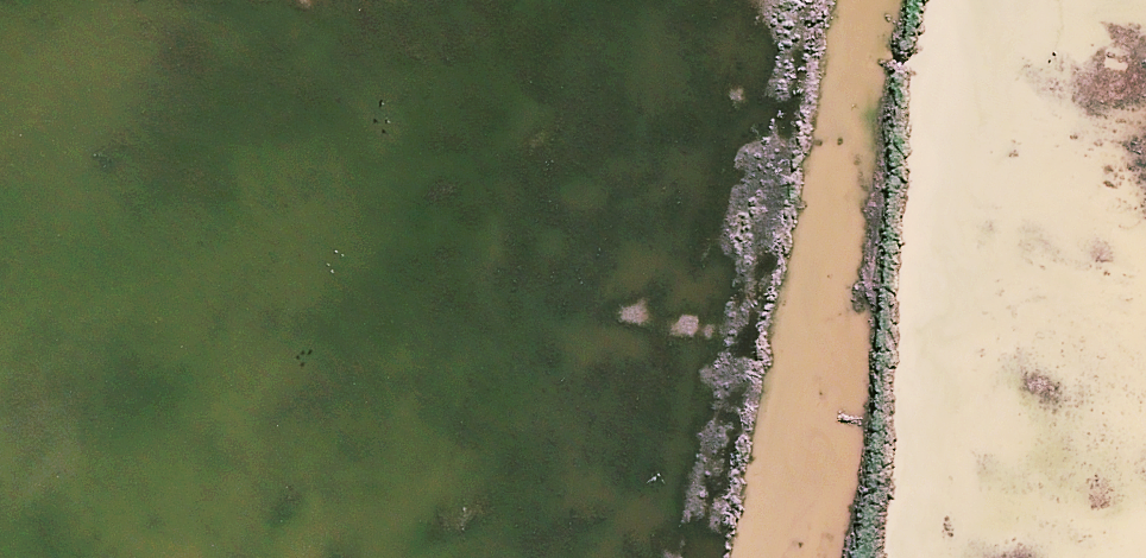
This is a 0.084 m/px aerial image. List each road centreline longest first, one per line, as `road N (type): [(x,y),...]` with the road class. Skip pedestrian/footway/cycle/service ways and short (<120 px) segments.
road 1 (motorway): [(1026,557),(712,421),(5,0)]
road 2 (motorway): [(275,0),(829,300),(1145,441)]

